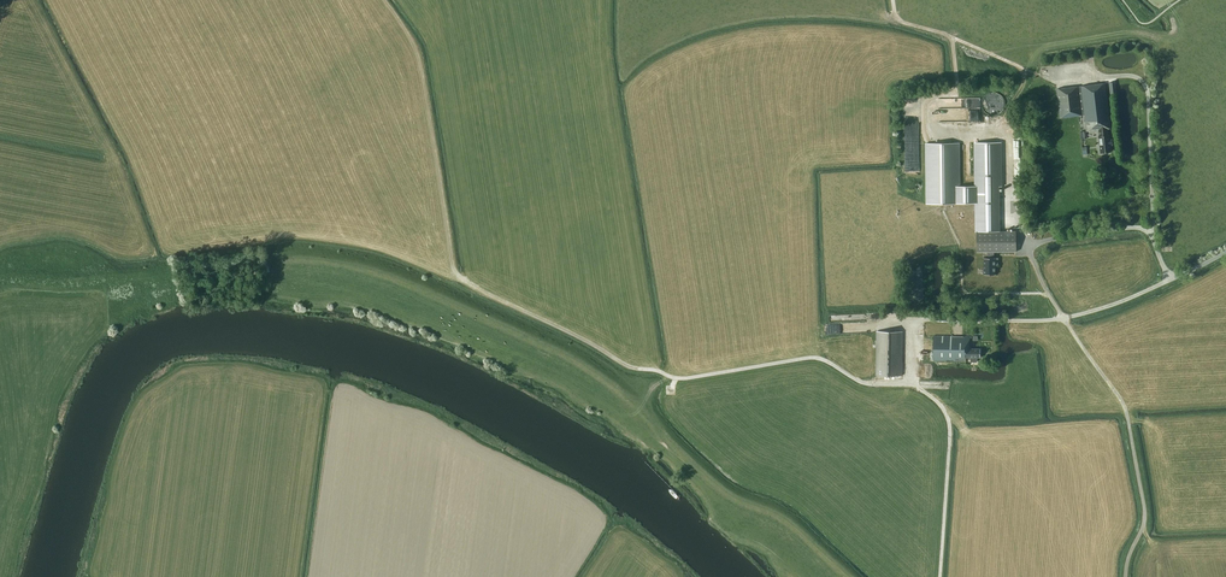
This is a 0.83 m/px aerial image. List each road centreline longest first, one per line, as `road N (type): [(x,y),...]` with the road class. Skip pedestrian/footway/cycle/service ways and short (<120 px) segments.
road 1 (track): [(384,0),(418,52),(457,278),(628,368),(689,378),(811,358),(865,384),(912,384),(948,420),(940,576)]
road 2 (track): [(973,208),(944,208),(959,244),(963,292),(1047,293)]
road 3 (track): [(1056,82),(900,21),(893,0)]

